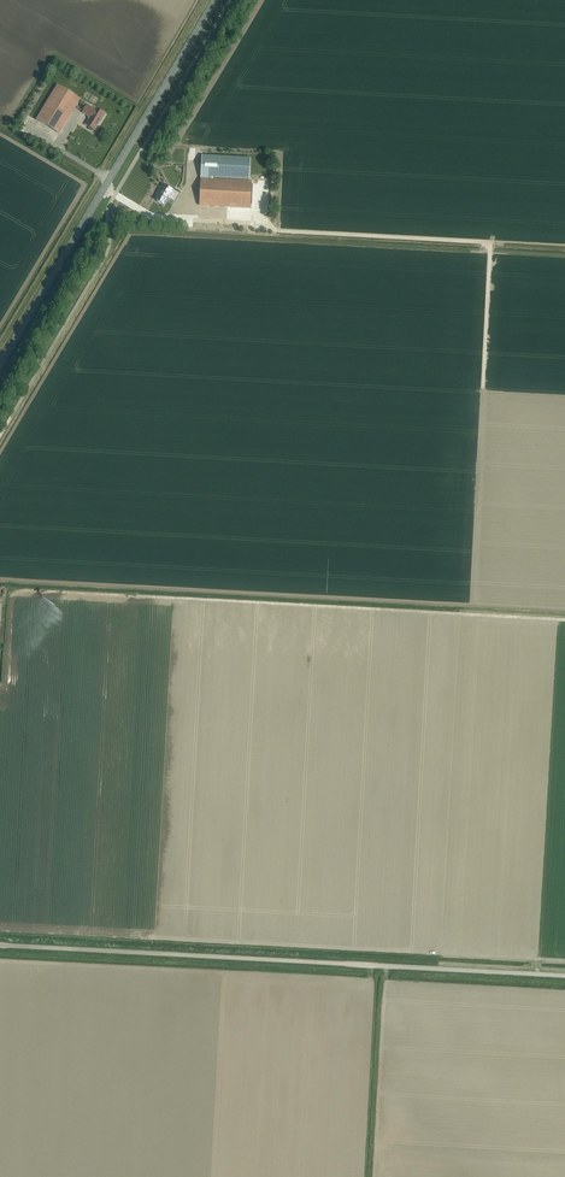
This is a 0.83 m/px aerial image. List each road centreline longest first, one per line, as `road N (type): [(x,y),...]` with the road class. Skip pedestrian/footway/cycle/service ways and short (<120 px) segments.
road 1 (unclassified): [(564,979),(0,945)]
road 2 (tertiary): [(0,366),(214,0)]

